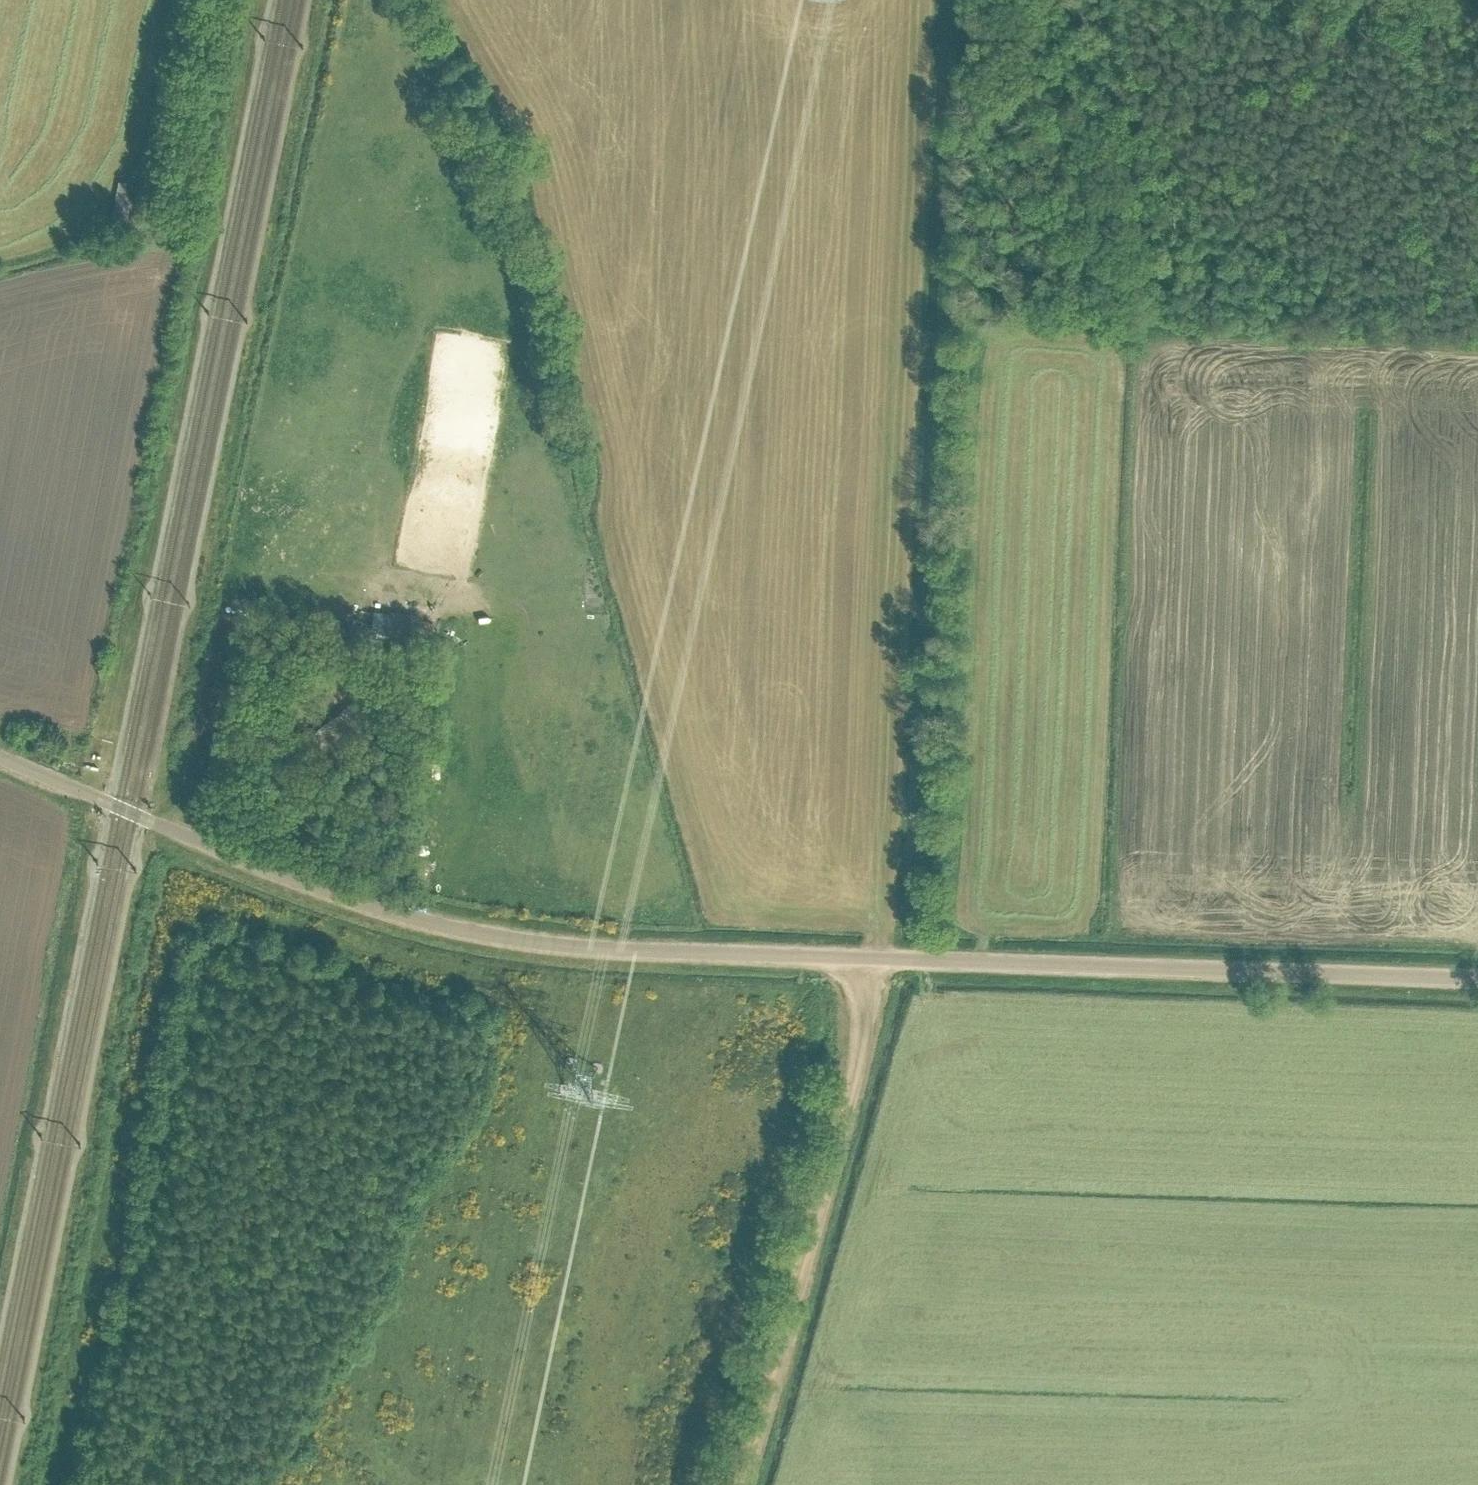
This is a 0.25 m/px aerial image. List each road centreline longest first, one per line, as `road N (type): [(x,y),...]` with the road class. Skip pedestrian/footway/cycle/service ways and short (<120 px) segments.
road 1 (unclassified): [(1477,978),(763,955),(502,937),(357,901),(0,757)]
road 2 (track): [(866,958),(856,1074),(744,1484)]

